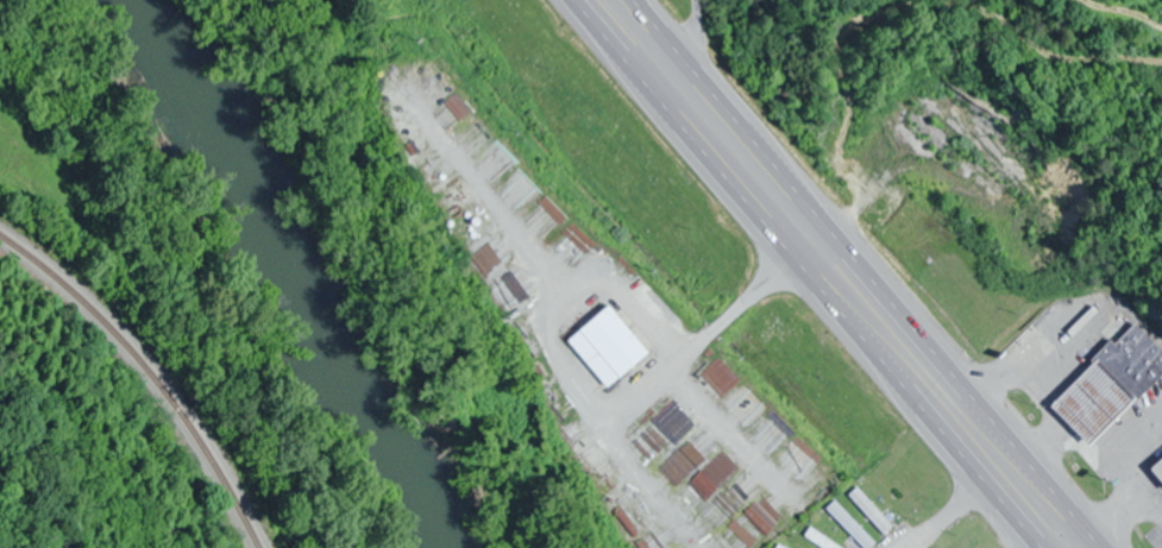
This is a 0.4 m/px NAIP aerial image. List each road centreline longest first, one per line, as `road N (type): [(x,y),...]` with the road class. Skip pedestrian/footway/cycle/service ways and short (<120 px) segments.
road 1 (trunk): [(570,0),(1037,547)]
road 2 (trunk): [(1099,547),(638,0)]
road 3 (residential): [(840,237),(885,164),(885,137),(844,74),(848,38),(874,12),(902,5),(978,7)]
road 4 (residential): [(1019,459),(907,547)]

